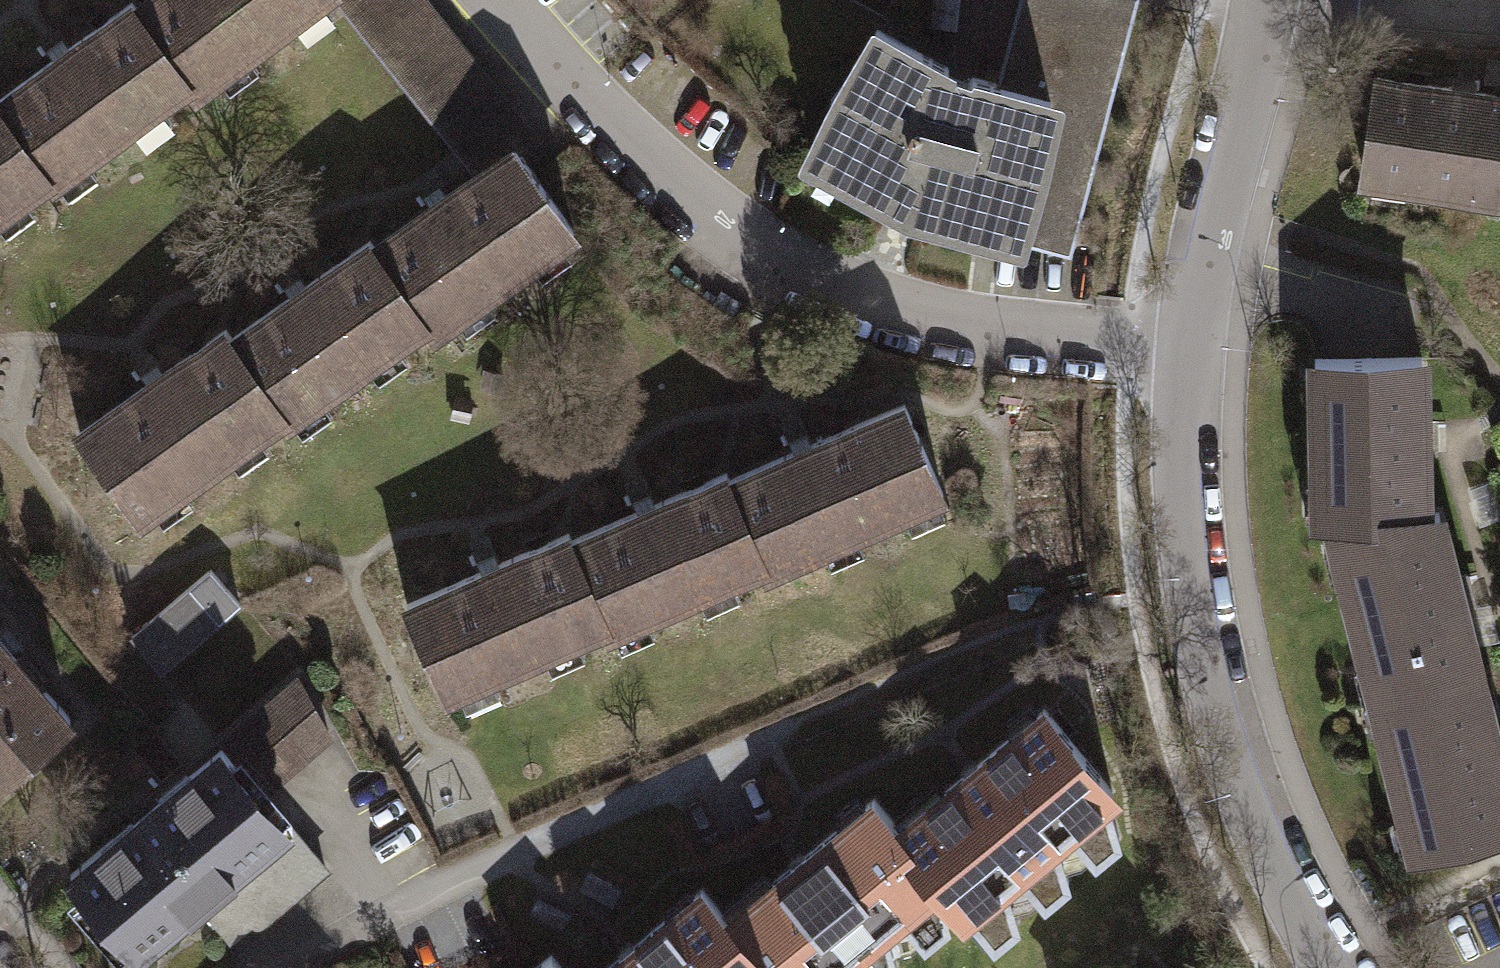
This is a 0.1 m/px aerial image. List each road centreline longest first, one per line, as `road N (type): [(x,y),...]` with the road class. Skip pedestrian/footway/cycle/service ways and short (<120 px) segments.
road 1 (residential): [(500,0),(659,167),(739,228),(868,293),(1068,336),(1195,354)]
road 2 (residential): [(1343,967),(1253,800),(1222,676),(1192,481),(1195,354)]
road 3 (residential): [(1195,354),(1265,0)]

